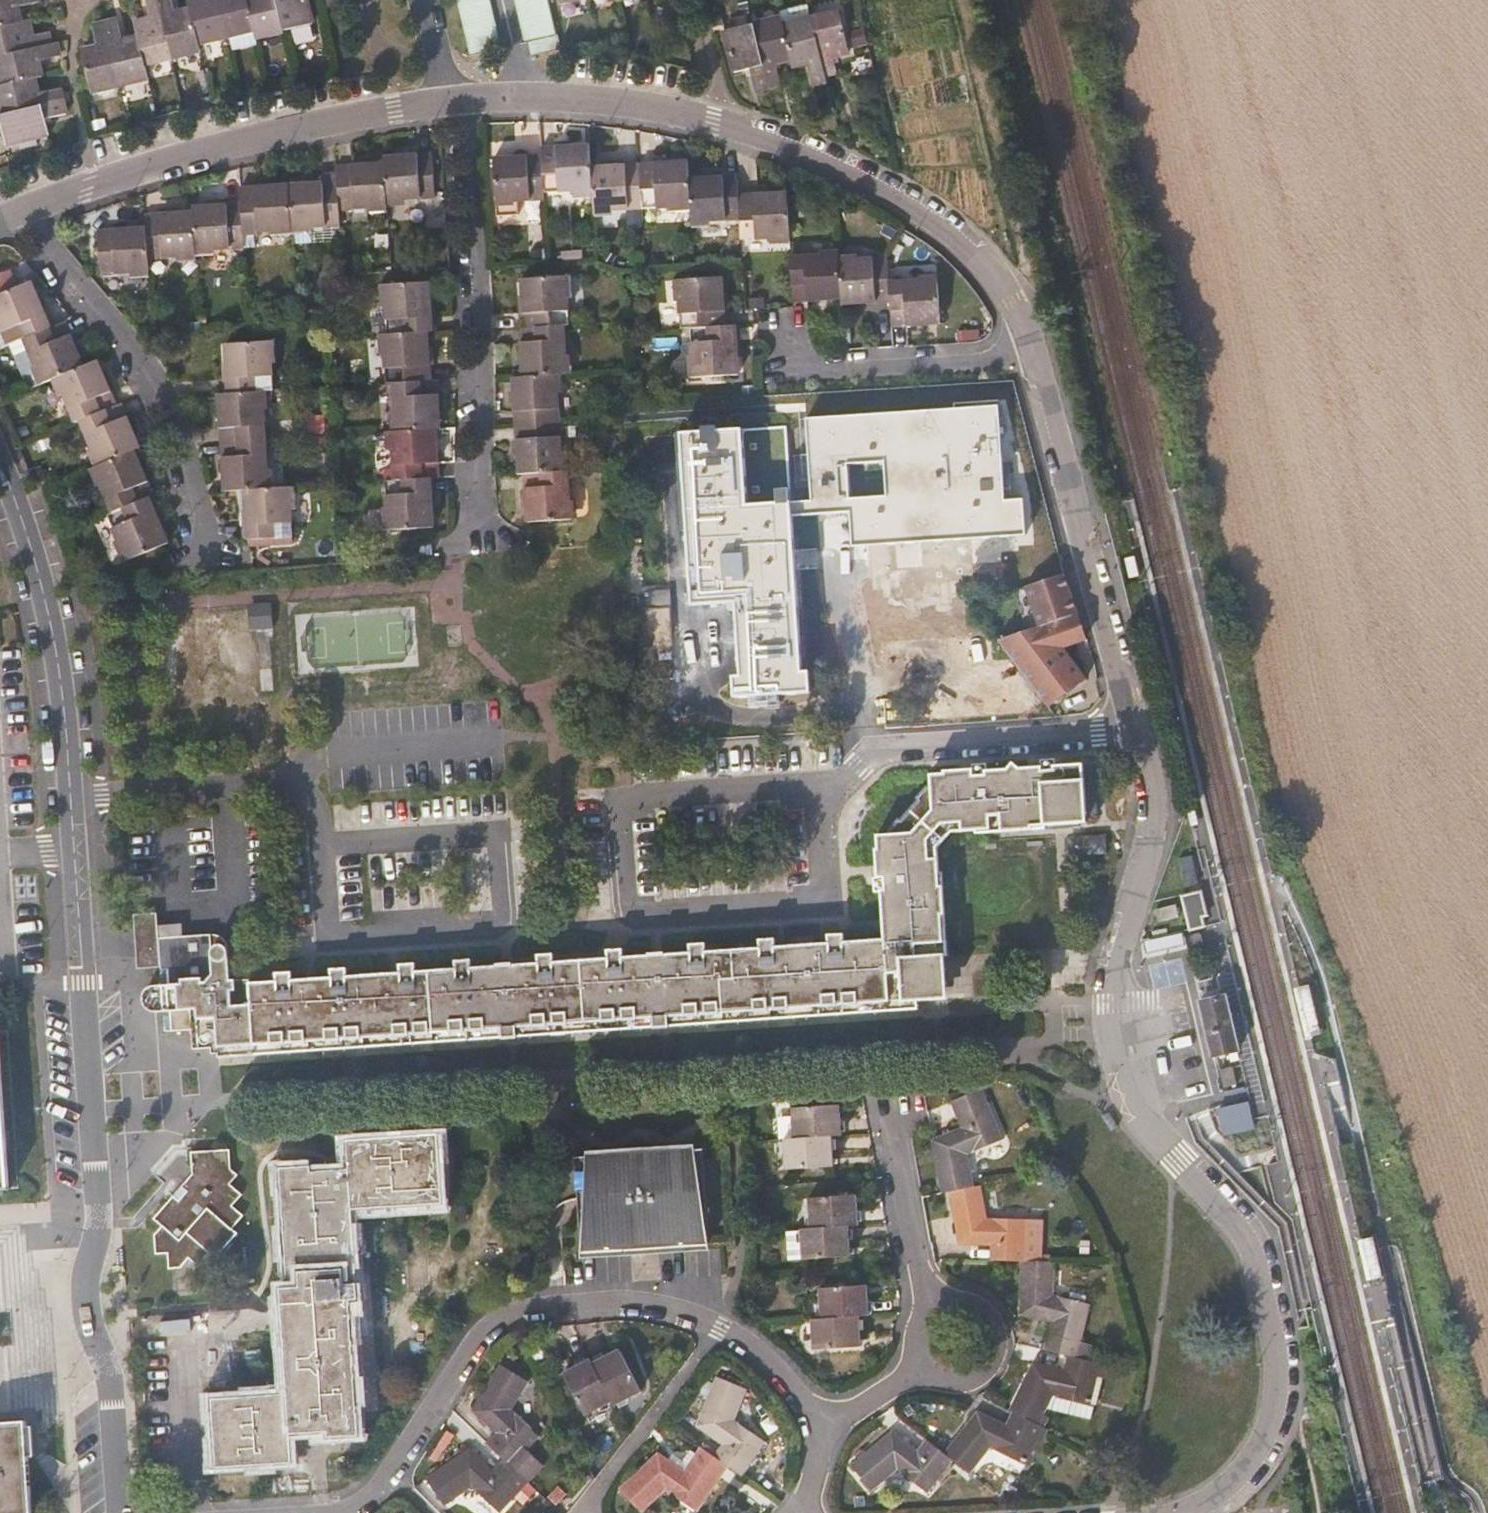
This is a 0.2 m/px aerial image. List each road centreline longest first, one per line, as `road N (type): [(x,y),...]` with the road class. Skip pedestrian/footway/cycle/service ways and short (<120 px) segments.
road 1 (residential): [(122,1512),(111,1378),(89,1305),(99,1211),(66,728),(46,602),(0,463)]
road 2 (residential): [(1140,733),(1158,809),(1121,961),(1119,1064),(1162,1143),(1256,1258),(1277,1375),(1256,1457),(1213,1504),(1190,1512)]
road 3 (residential): [(804,1512),(818,1470),(819,1413),(776,1366),(722,1326),(636,1300),(515,1311),(486,1328),(378,1487),(343,1511),(320,1512)]
road 4 (residential): [(450,101),(629,103),(714,120),(807,154),(927,218),(970,251),(1010,289),(1037,350)]
road 5 (residential): [(0,218),(238,142),(450,101)]
road 6 (residential): [(1037,350),(1140,733)]
road 7 (residential): [(1140,733),(883,748),(843,782),(820,789)]
road 8 (residential): [(776,319),(778,366),(1037,350)]

